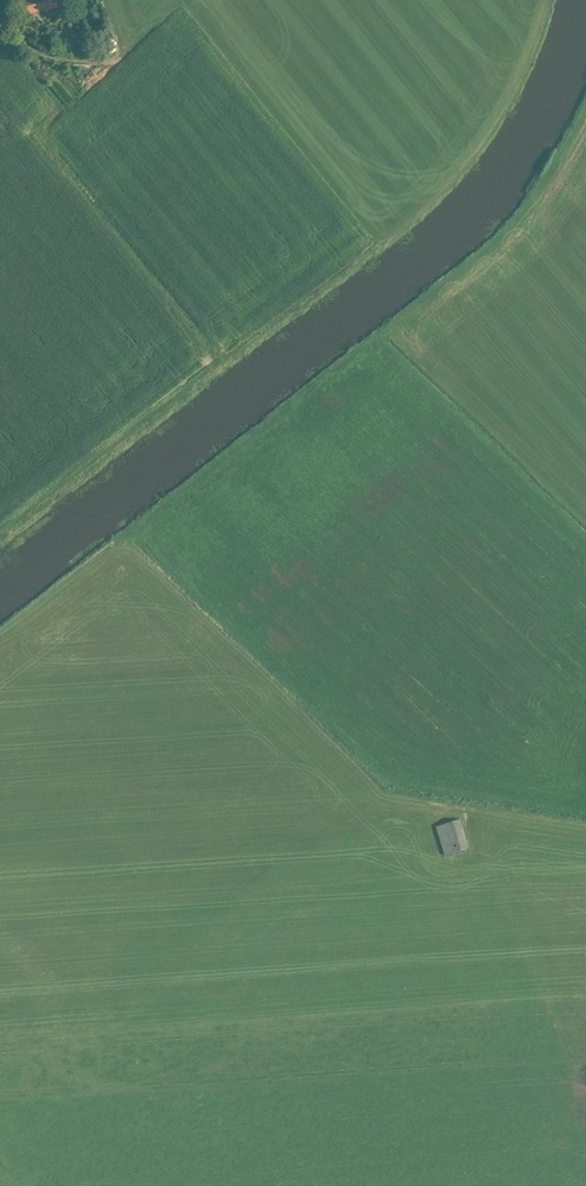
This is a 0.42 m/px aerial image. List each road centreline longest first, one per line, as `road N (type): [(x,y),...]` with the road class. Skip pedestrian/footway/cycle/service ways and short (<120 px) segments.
road 1 (unclassified): [(113,50),(72,62),(46,58),(0,16)]

